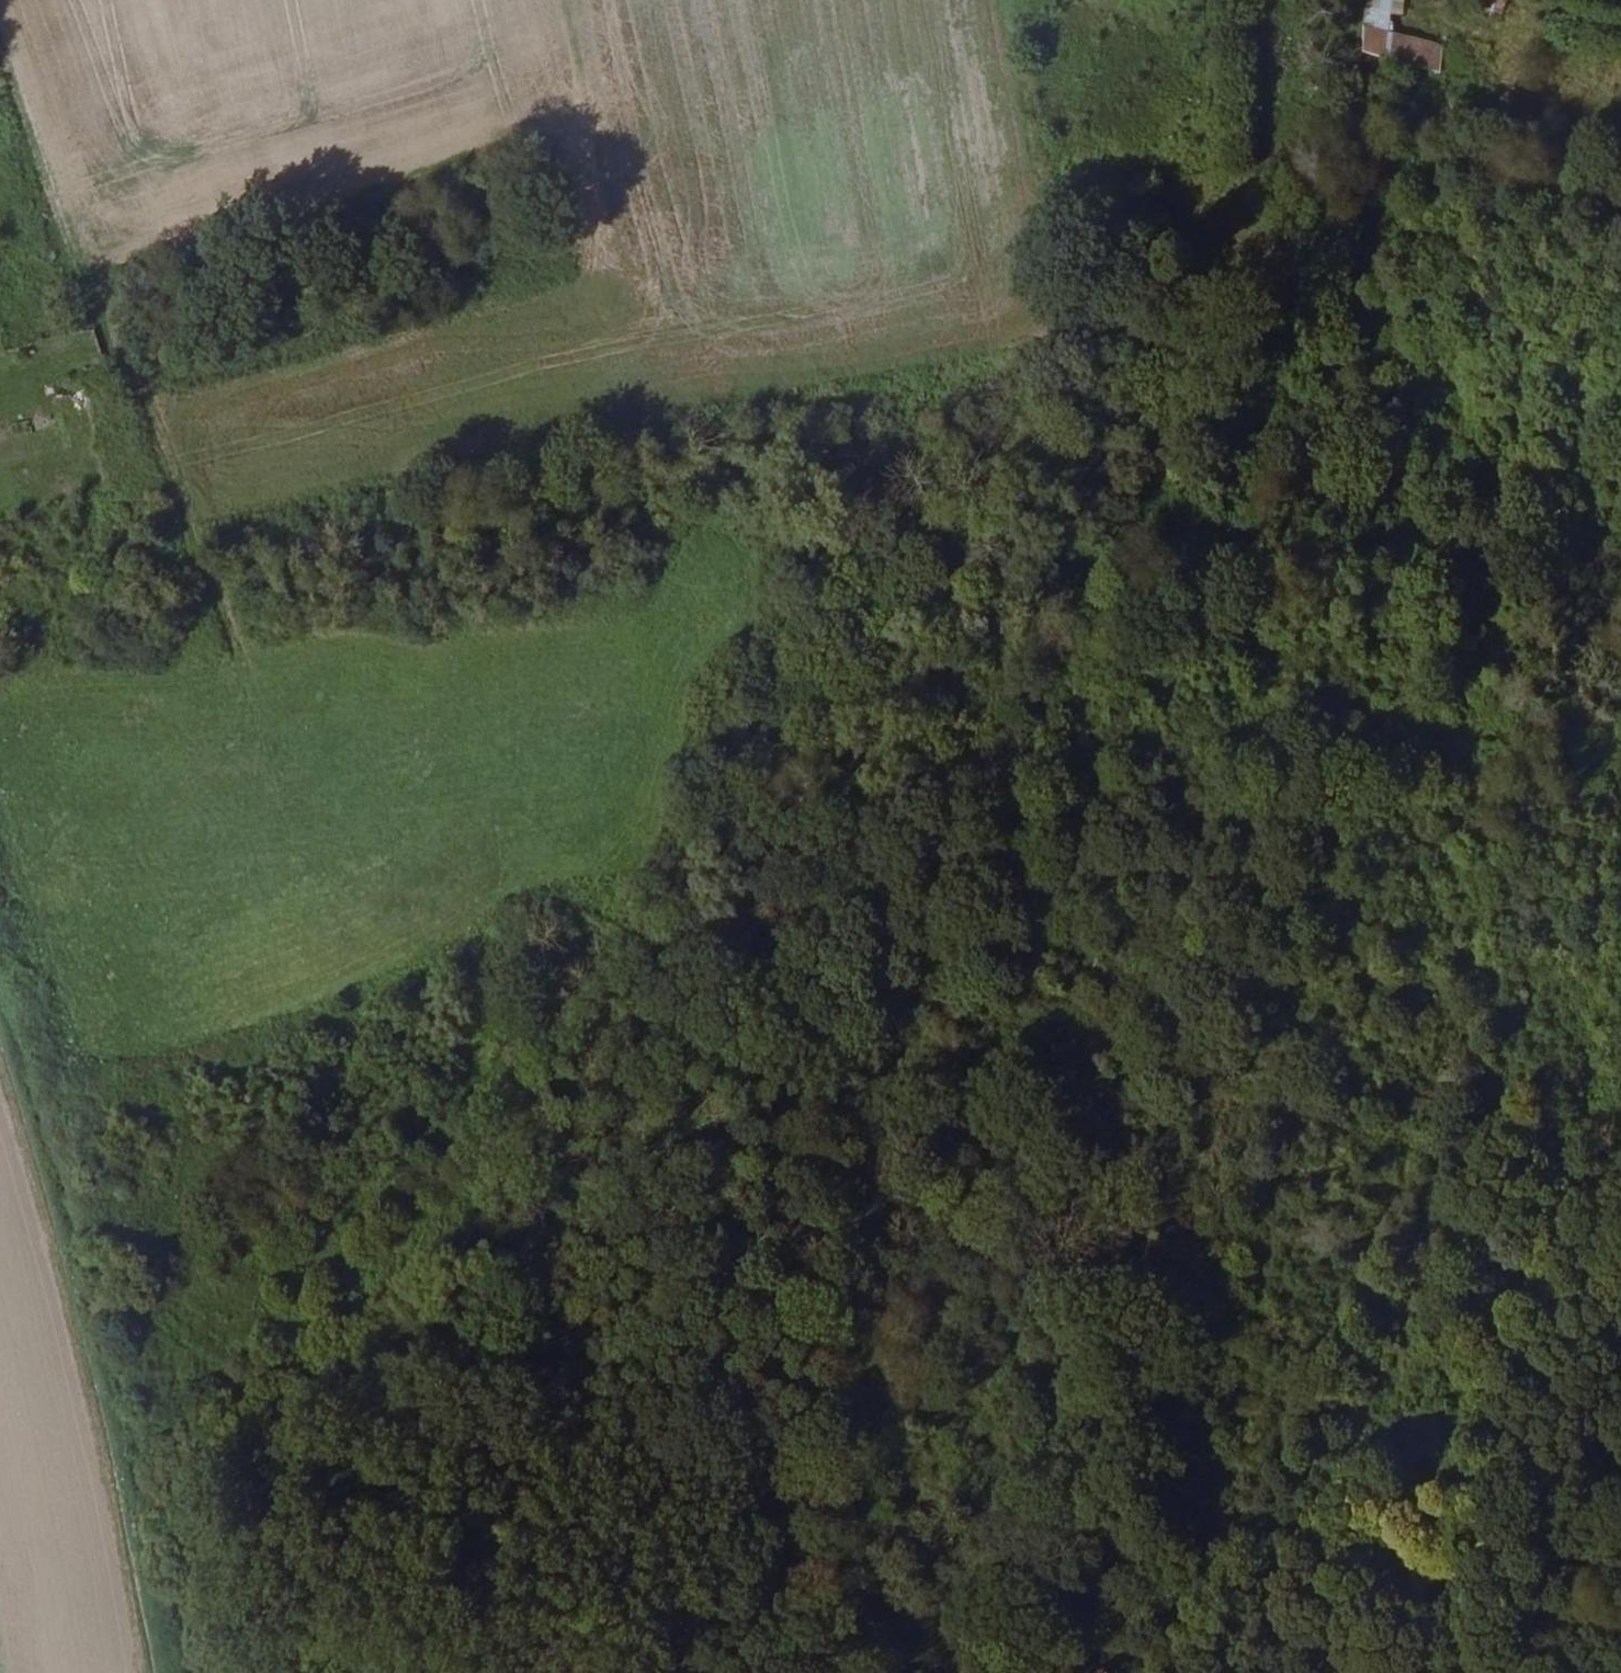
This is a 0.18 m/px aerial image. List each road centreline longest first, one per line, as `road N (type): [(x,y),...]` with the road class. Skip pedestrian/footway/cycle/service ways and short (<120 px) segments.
road 1 (track): [(0,25),(230,623)]
road 2 (track): [(0,1127),(133,1572),(145,1672)]

